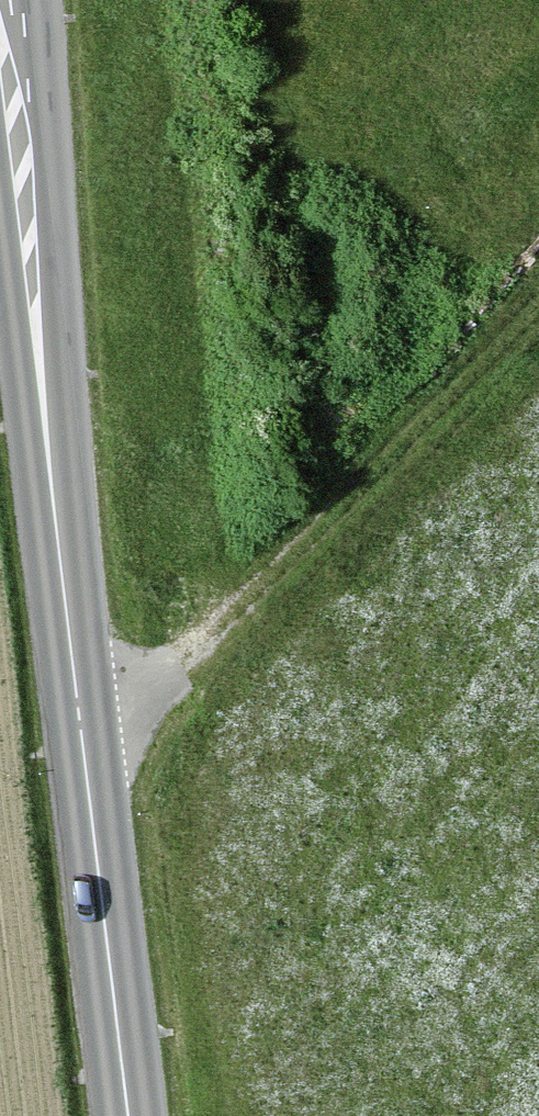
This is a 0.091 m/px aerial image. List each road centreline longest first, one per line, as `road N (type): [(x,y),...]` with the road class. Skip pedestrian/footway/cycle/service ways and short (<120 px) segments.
road 1 (tertiary): [(131,1115),(0,11)]
road 2 (track): [(86,771),(538,318)]

